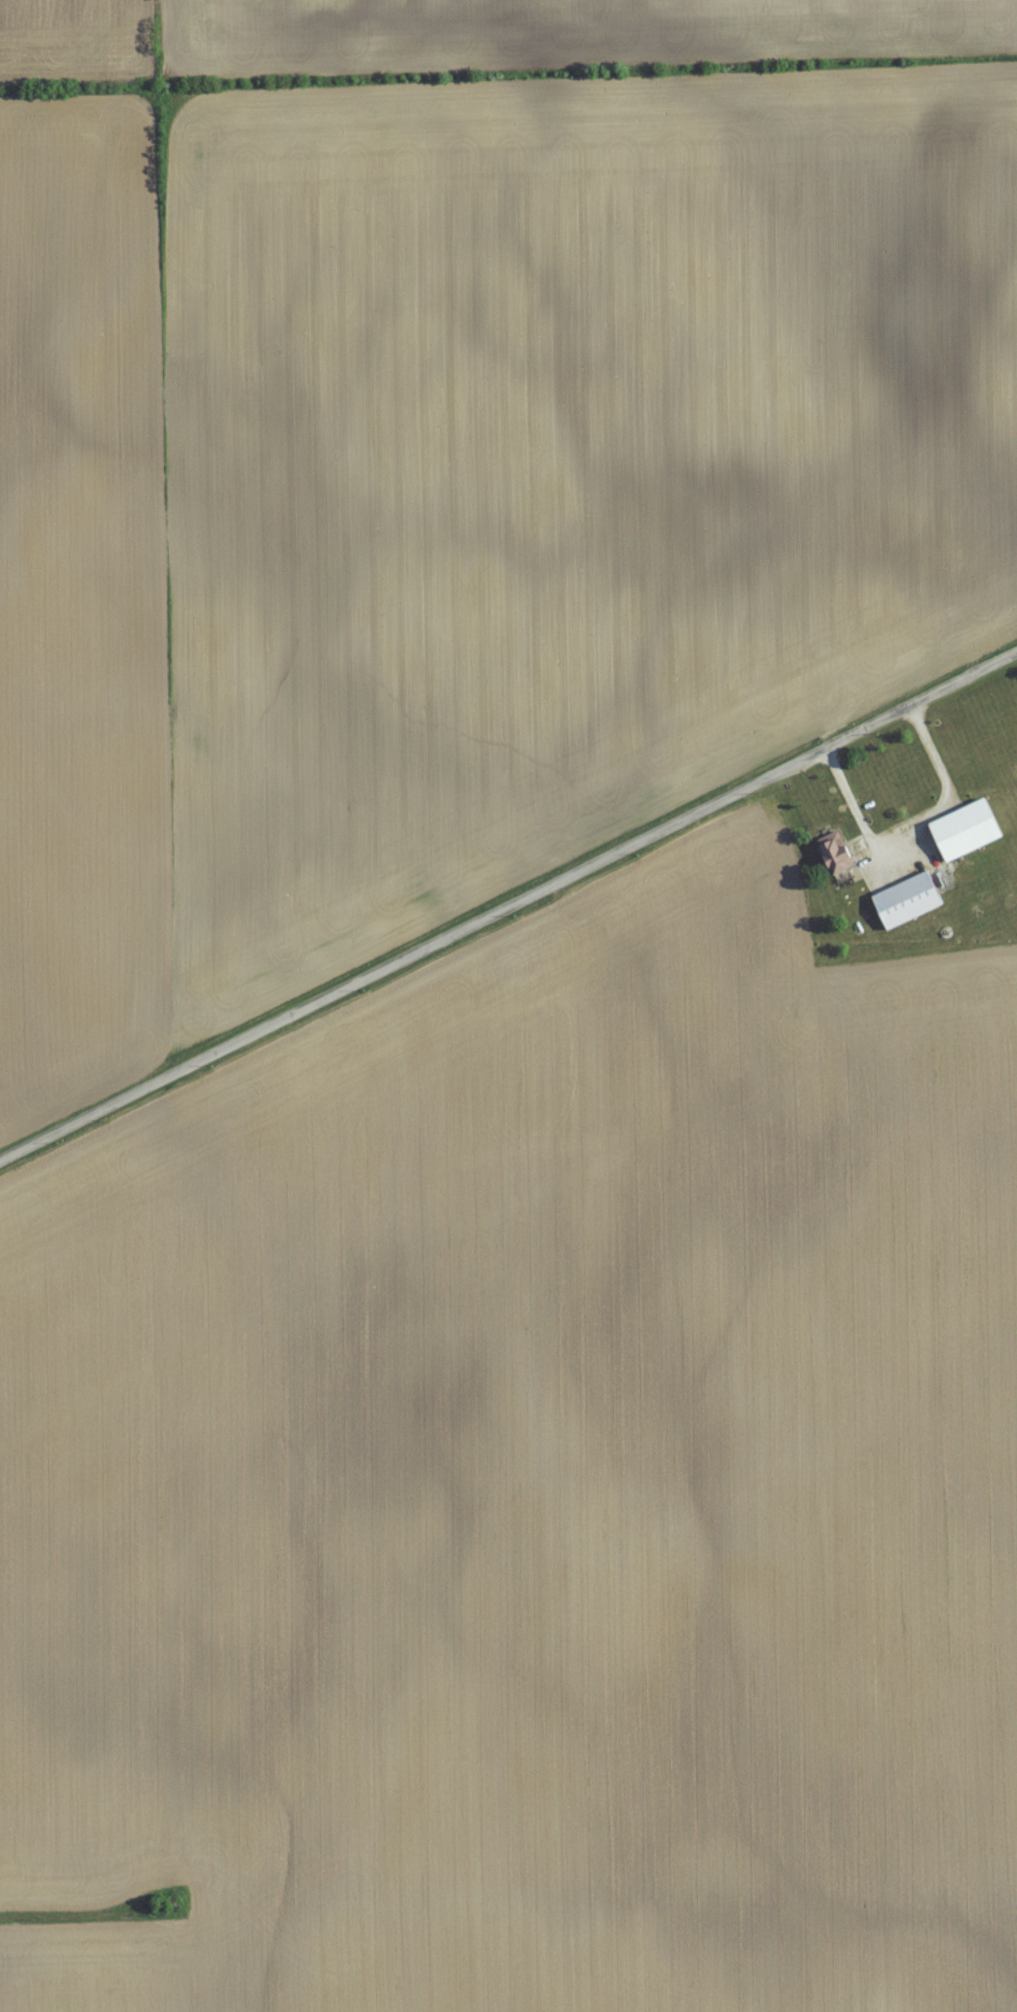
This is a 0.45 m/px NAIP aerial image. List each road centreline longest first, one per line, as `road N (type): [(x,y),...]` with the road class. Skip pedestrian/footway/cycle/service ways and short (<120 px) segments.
road 1 (residential): [(0,1157),(1016,650)]

